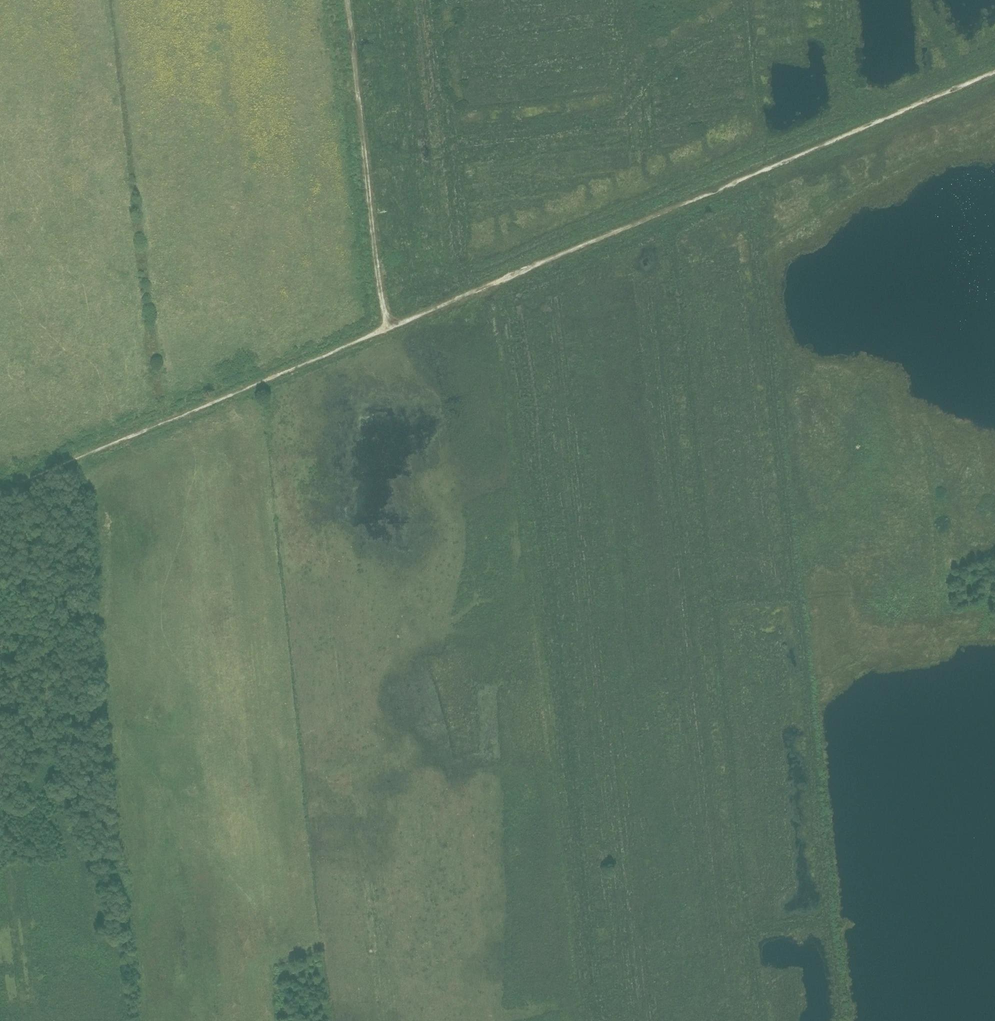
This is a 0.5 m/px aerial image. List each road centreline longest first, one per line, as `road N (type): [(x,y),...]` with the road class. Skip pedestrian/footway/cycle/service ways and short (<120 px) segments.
road 1 (track): [(391,328),(994,72)]
road 2 (track): [(0,491),(391,328)]
road 3 (track): [(391,328),(348,0)]

